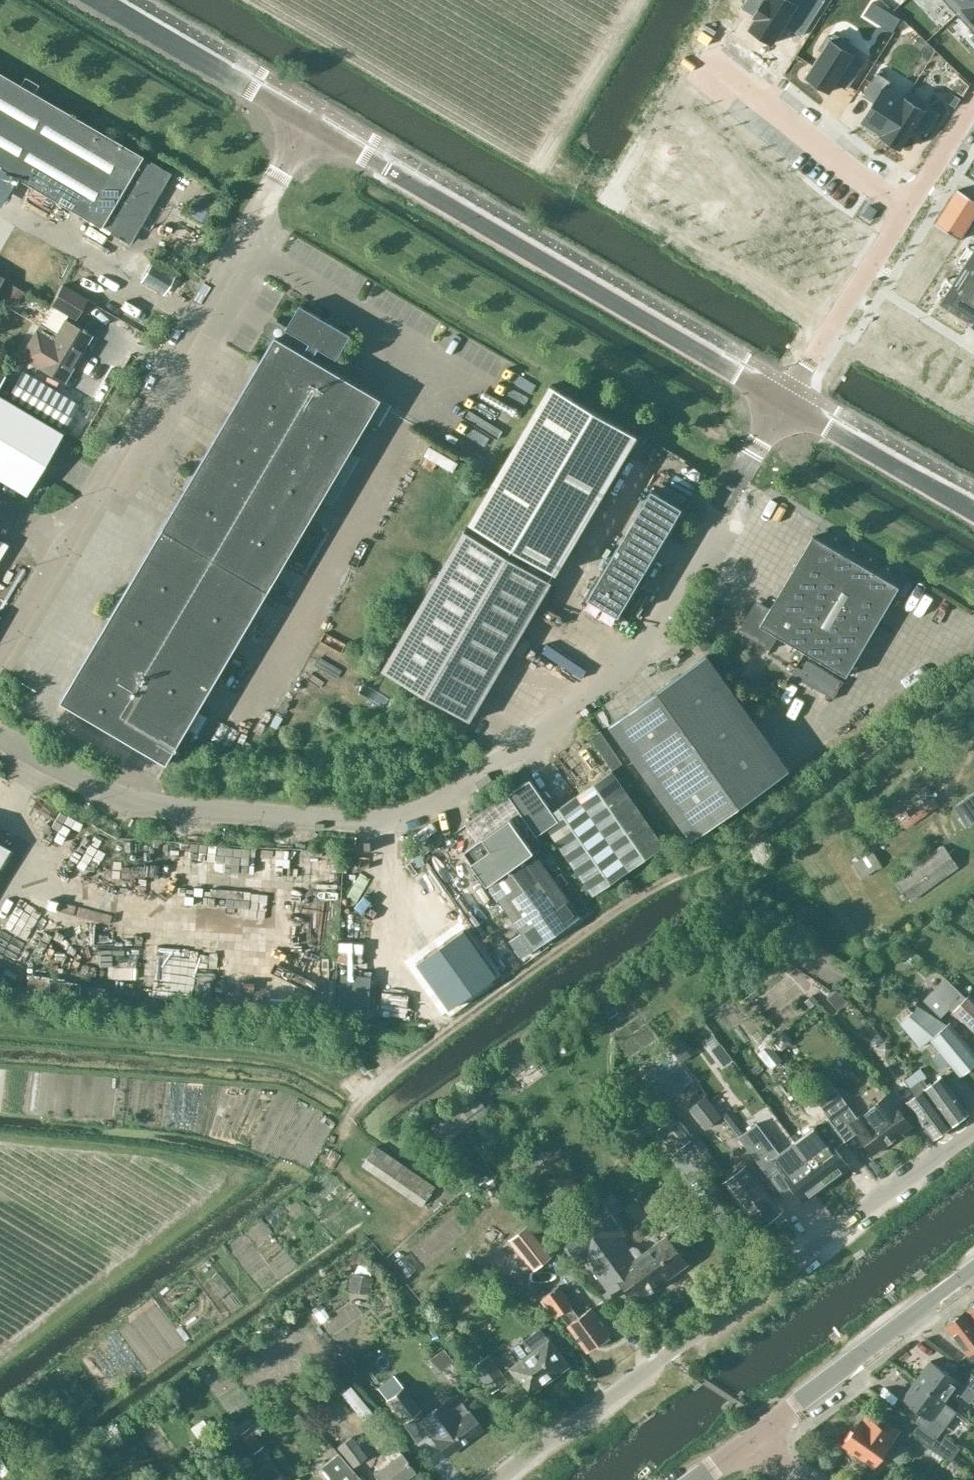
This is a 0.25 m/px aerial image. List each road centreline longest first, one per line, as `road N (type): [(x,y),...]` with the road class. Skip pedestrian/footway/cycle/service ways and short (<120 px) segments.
road 1 (unclassified): [(781,403),(631,655),(599,695),(447,805),(405,826),(131,804),(0,736)]
road 2 (track): [(346,1132),(364,1095),(657,883),(730,852),(973,671)]
road 3 (unclassified): [(0,648),(310,125)]
road 4 (unclassified): [(781,403),(310,125)]
road 5 (residential): [(669,1355),(973,1130)]
road 6 (tertiary): [(752,1442),(973,1274)]
road 7 (residential): [(909,204),(851,169),(705,47)]
road 8 (unclassified): [(310,125),(97,0)]
road 9 (residential): [(781,403),(909,204)]
road 10 (unclassified): [(973,514),(781,403)]
road 11 (unclassified): [(502,1479),(669,1355)]

